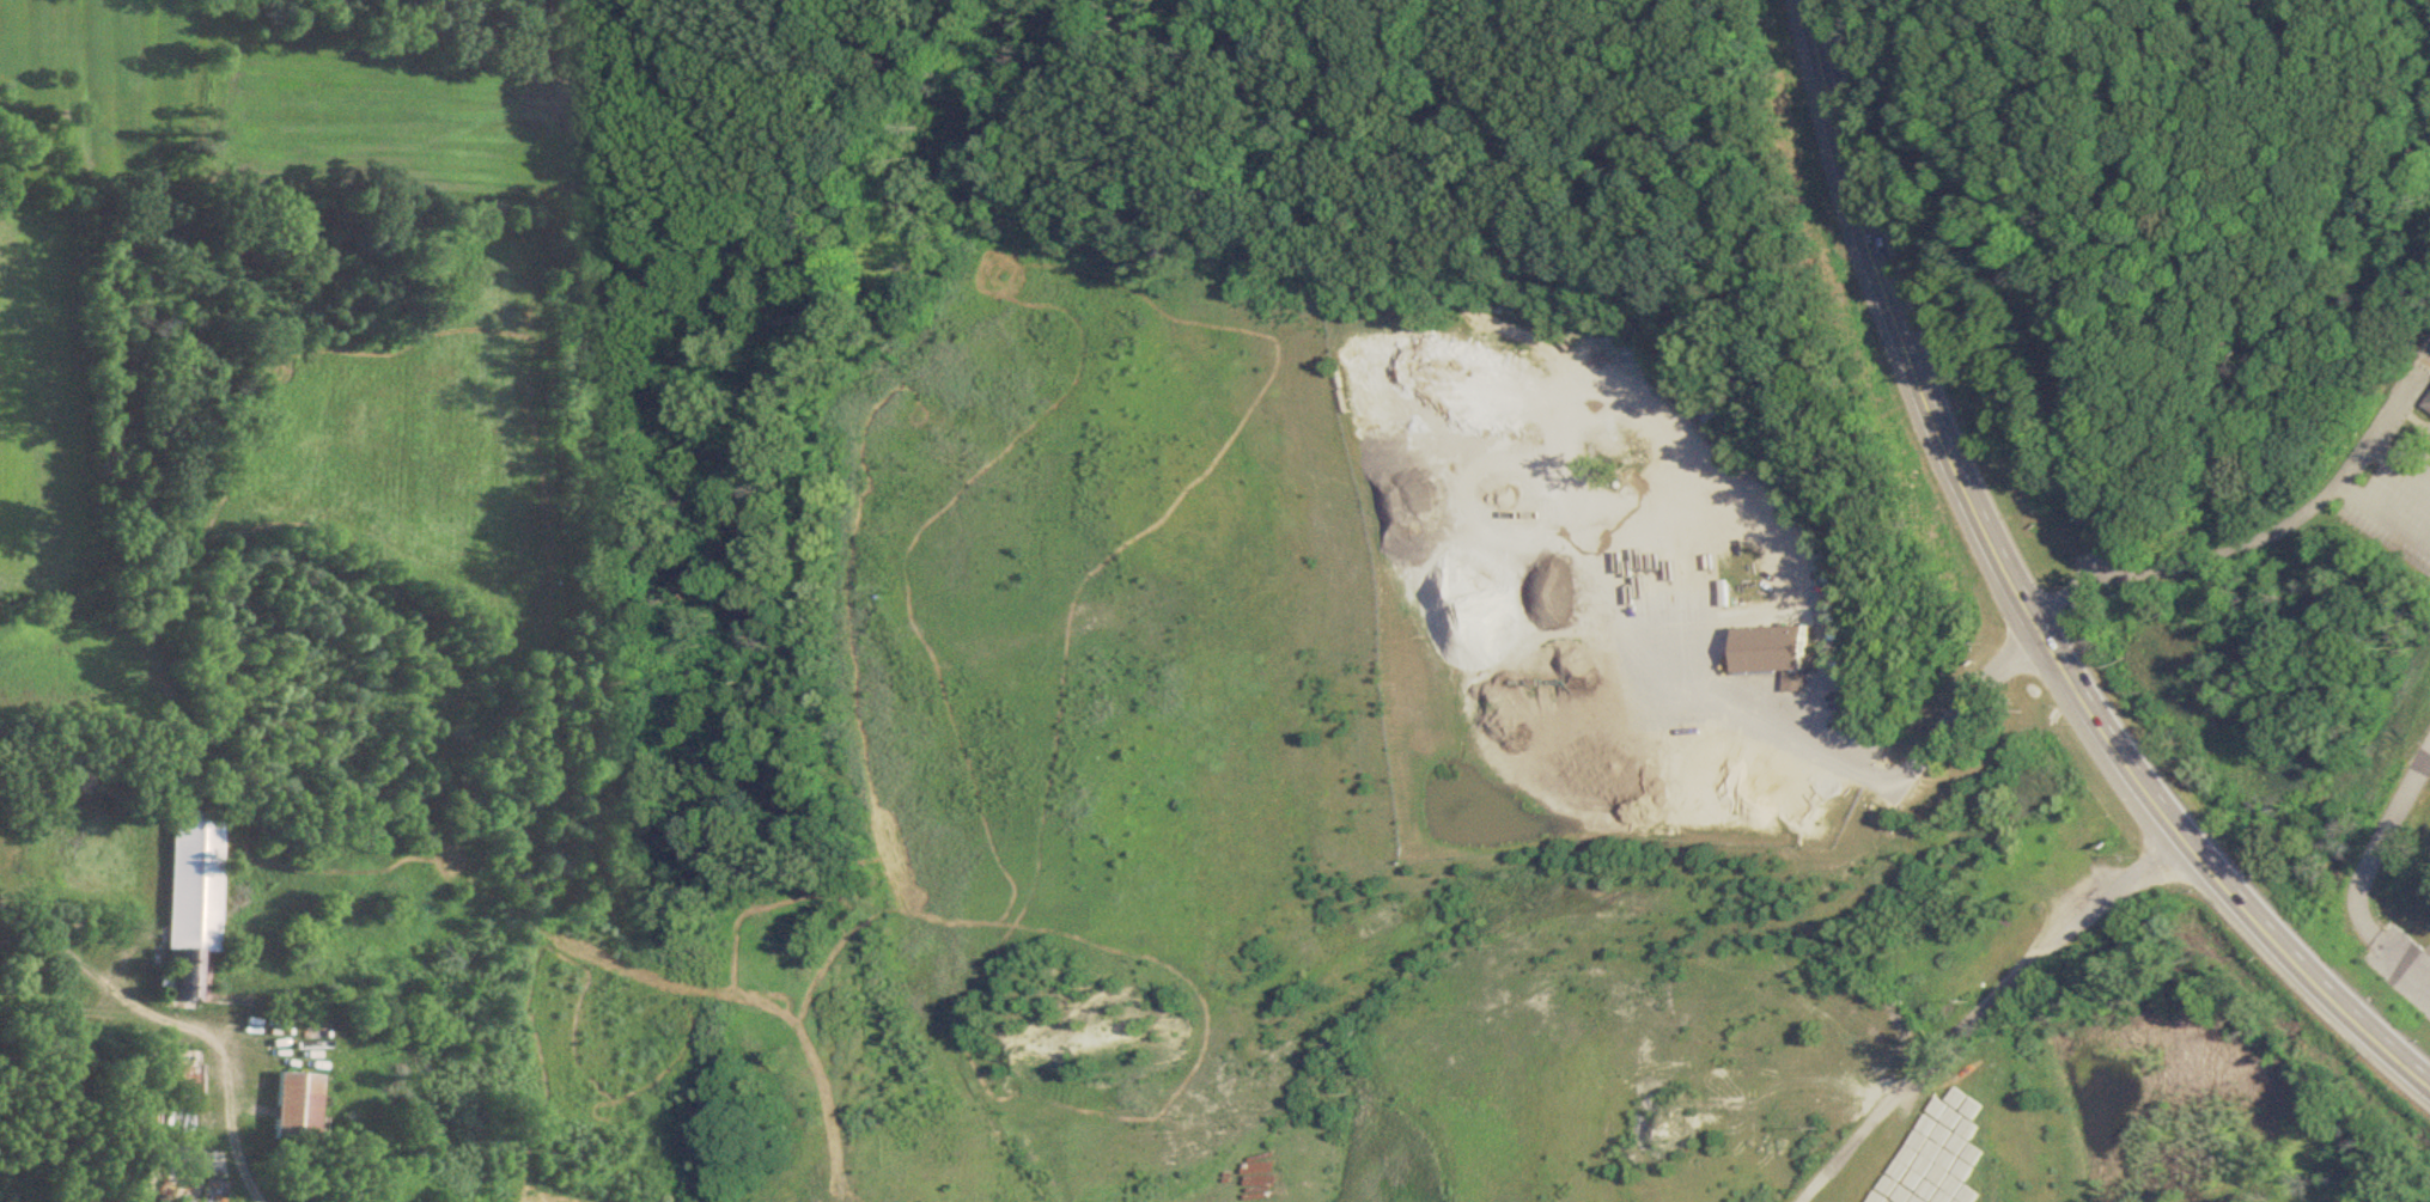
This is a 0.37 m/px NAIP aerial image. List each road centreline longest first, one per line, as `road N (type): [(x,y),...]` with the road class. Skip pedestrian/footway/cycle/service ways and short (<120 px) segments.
road 1 (primary): [(1806,0),(1888,313),(1965,495),(2052,652),(2172,824),(2260,928),(2319,992),(2429,1079)]

